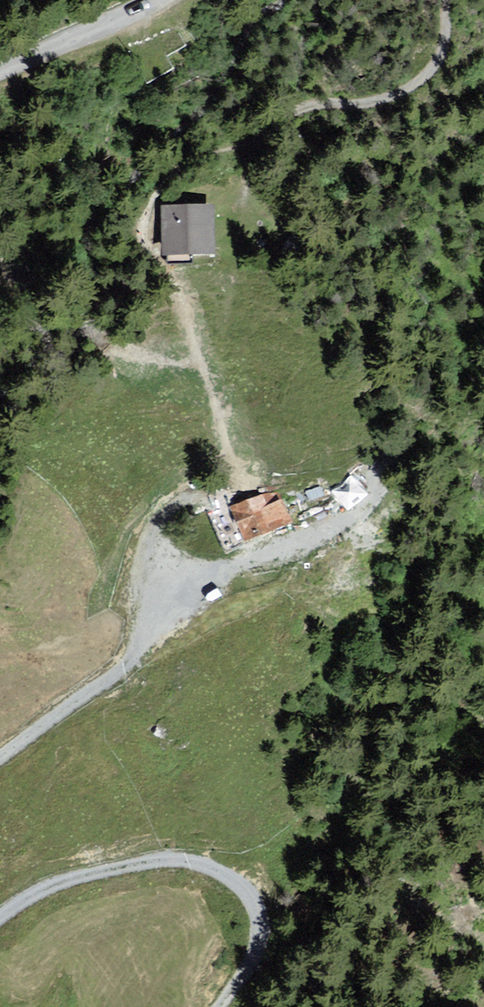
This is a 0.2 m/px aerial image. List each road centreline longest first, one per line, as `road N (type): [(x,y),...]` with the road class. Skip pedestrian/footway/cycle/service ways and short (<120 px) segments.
road 1 (track): [(0,915),(33,890),(149,861),(197,867),(247,905),(249,941),(212,1006)]
road 2 (track): [(444,0),(446,44),(408,91),(353,108),(297,110),(238,144)]
road 3 (track): [(203,572),(155,589),(127,650),(101,681),(0,752)]
road 4 (unclassified): [(156,0),(0,72)]

